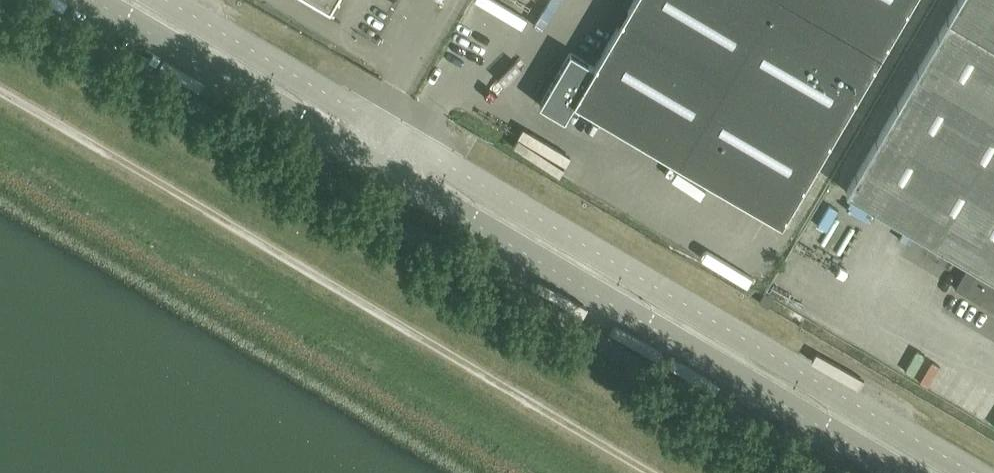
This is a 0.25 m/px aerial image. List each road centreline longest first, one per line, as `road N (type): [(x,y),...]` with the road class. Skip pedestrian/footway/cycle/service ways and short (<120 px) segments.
road 1 (unclassified): [(94,0),(900,472)]
road 2 (unclassified): [(975,472),(170,0)]

